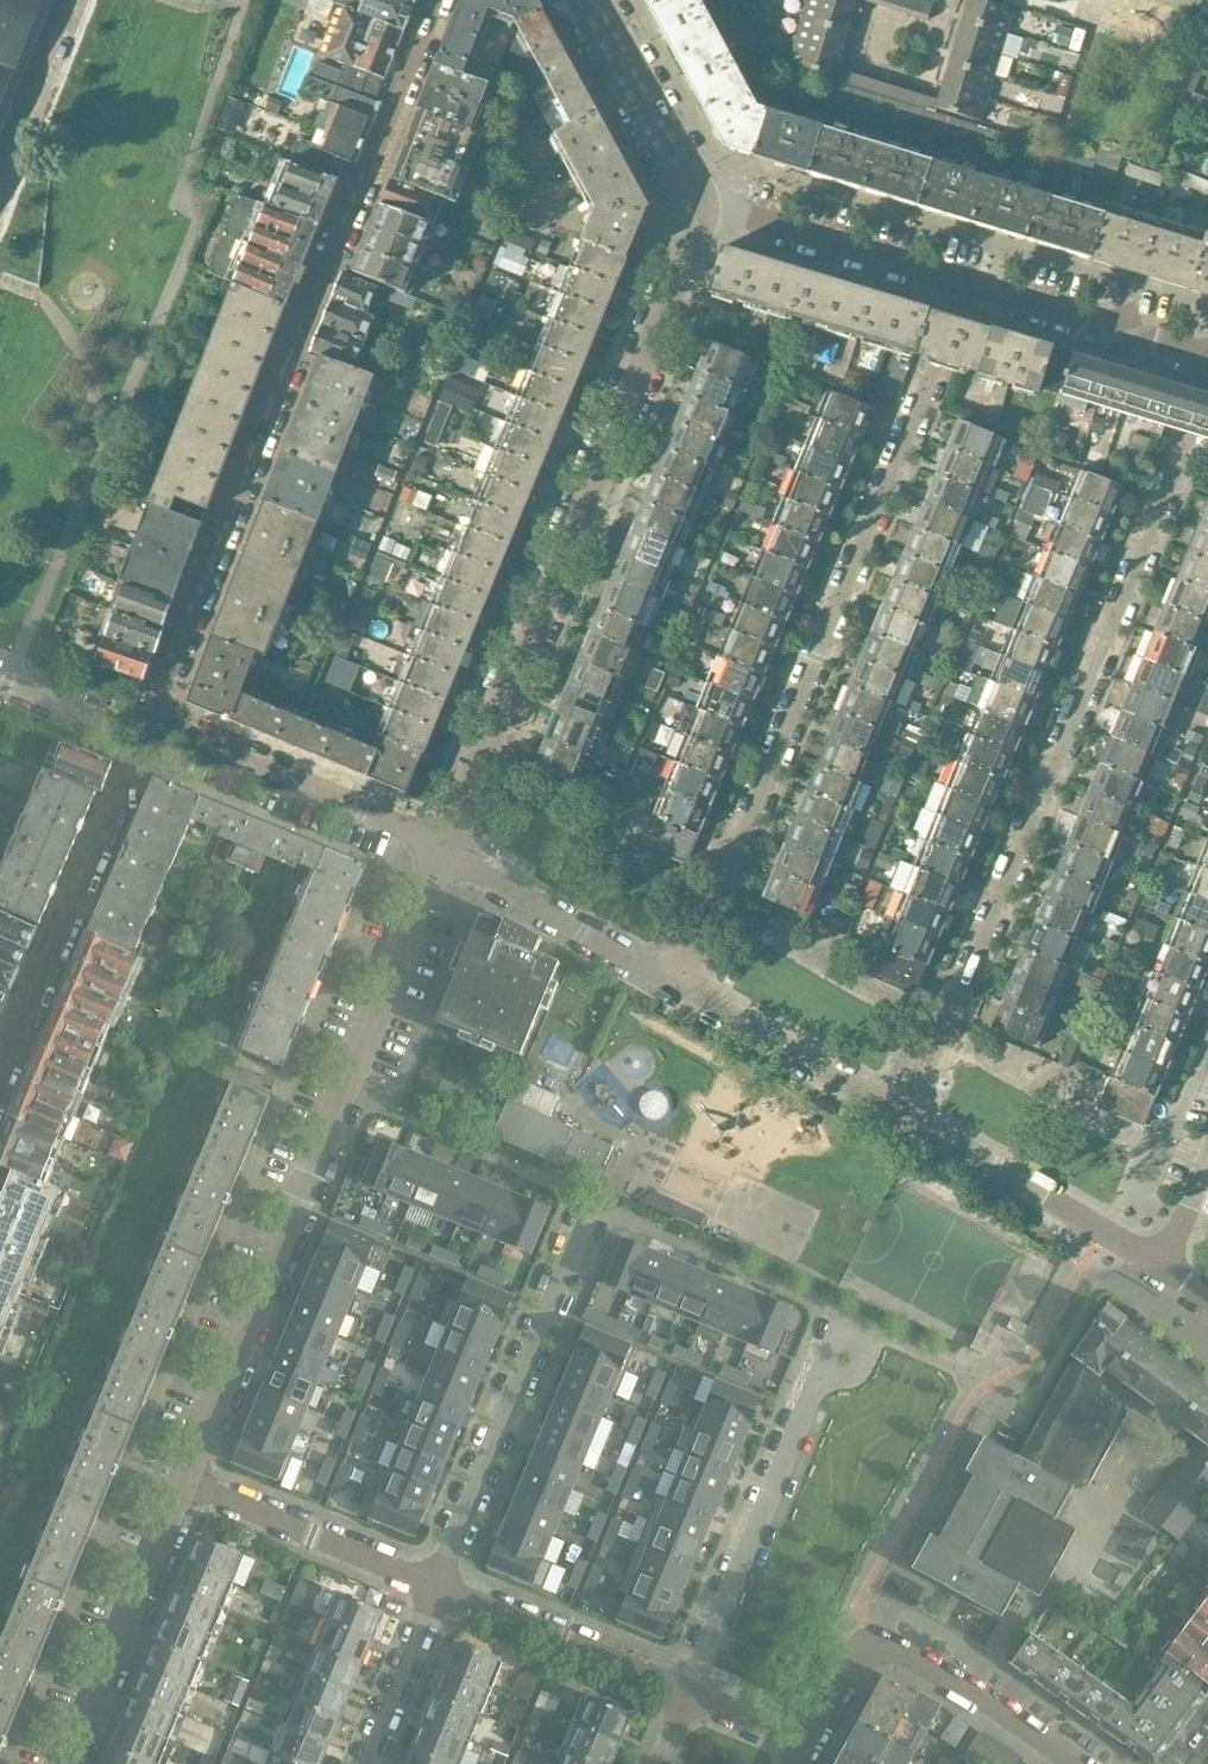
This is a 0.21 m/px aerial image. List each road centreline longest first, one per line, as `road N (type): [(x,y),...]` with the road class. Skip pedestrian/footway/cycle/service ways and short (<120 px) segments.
road 1 (residential): [(1207,383),(912,1119)]
road 2 (residential): [(436,0),(266,409),(150,726)]
road 3 (residential): [(970,288),(678,984)]
road 4 (residential): [(445,851),(693,238),(699,204)]
road 5 (residential): [(181,1482),(445,851)]
road 6 (residential): [(438,1587),(584,1218)]
road 7 (residential): [(0,1091),(150,726)]
road 8 (residential): [(687,1694),(819,1375),(847,1356)]
road 9 (residential): [(445,851),(363,809),(150,726)]
road 10 (residential): [(66,1763),(181,1482)]
road 11 (residential): [(1164,1261),(912,1119)]
road 12 (residential): [(699,204),(970,288)]
road 13 (residential): [(438,1587),(181,1482)]
road 14 (residential): [(687,1694),(438,1587)]
road 15 (residential): [(912,1119),(678,984)]
road 16 (residential): [(678,984),(445,851)]
road 17 (residential): [(1081,1763),(867,1632)]
road 18 (residential): [(970,288),(1207,359)]
road 19 (residential): [(570,0),(671,175),(699,204)]
road 20 (residential): [(699,204),(690,161),(606,0)]
road 21 (residential): [(366,1763),(438,1587)]
road 22 (unclassified): [(0,163),(65,0)]
road 23 (residential): [(150,726),(110,723),(0,683)]
road 24 (residential): [(808,1749),(687,1694)]
road 25 (residential): [(808,1749),(867,1632)]

